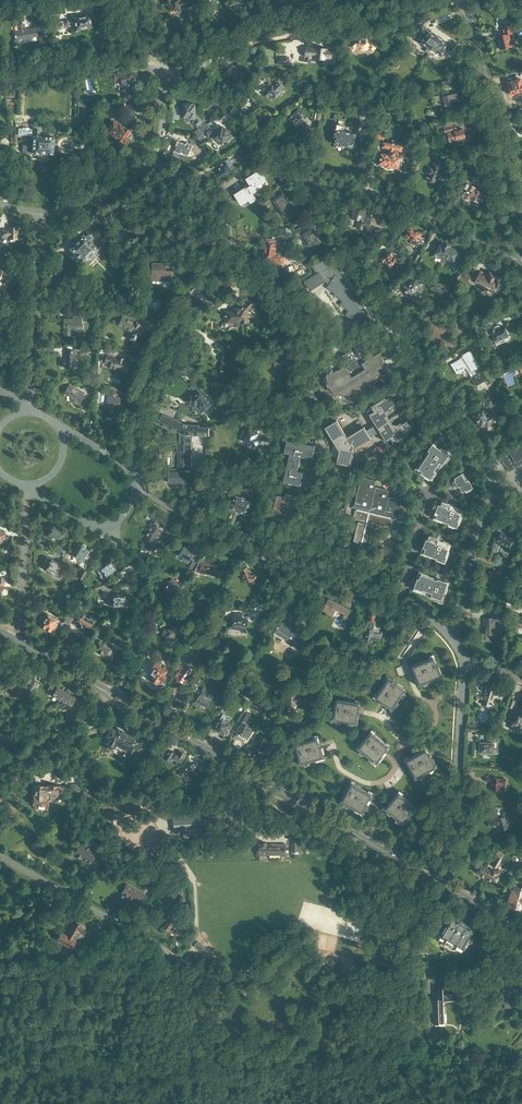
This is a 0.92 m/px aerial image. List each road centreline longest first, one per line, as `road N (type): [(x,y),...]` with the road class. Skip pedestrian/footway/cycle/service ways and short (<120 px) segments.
road 1 (residential): [(134,476),(143,374),(224,247),(217,203),(149,160)]
road 2 (residential): [(301,180),(493,488)]
road 3 (residential): [(453,632),(138,492)]
road 4 (tertiary): [(429,880),(135,709)]
road 5 (residential): [(521,233),(462,0)]
road 6 (residential): [(518,260),(394,200),(301,180)]
road 7 (unclassified): [(200,971),(0,853)]
road 8 (residential): [(464,659),(449,815),(429,880)]
road 9 (residential): [(27,413),(37,213)]
road 10 (residential): [(117,694),(141,599),(137,574),(111,527)]
road 11 (residential): [(301,180),(173,72)]
road 12 (residential): [(15,640),(30,486)]
road 13 (unclassified): [(0,769),(113,699)]
road 14 (residential): [(149,160),(104,198),(37,213)]

